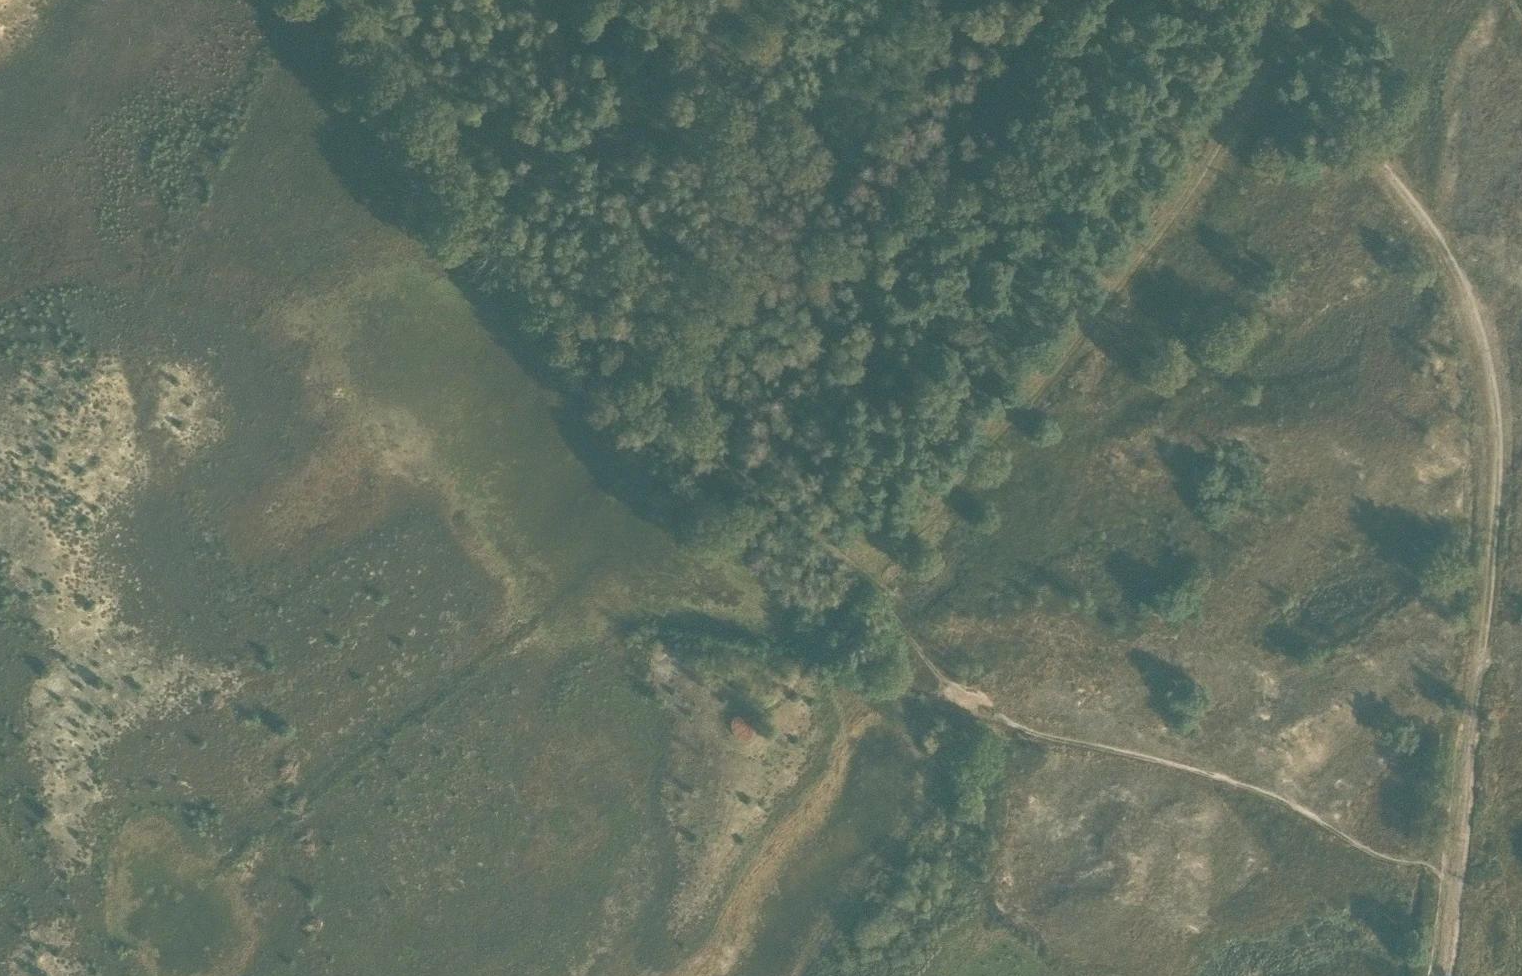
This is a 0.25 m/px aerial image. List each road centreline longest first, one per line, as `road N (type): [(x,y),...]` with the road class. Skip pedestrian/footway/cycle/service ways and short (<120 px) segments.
road 1 (track): [(1276,16),(1431,229),(1481,341),(1492,429),(1492,554),(1457,874)]

